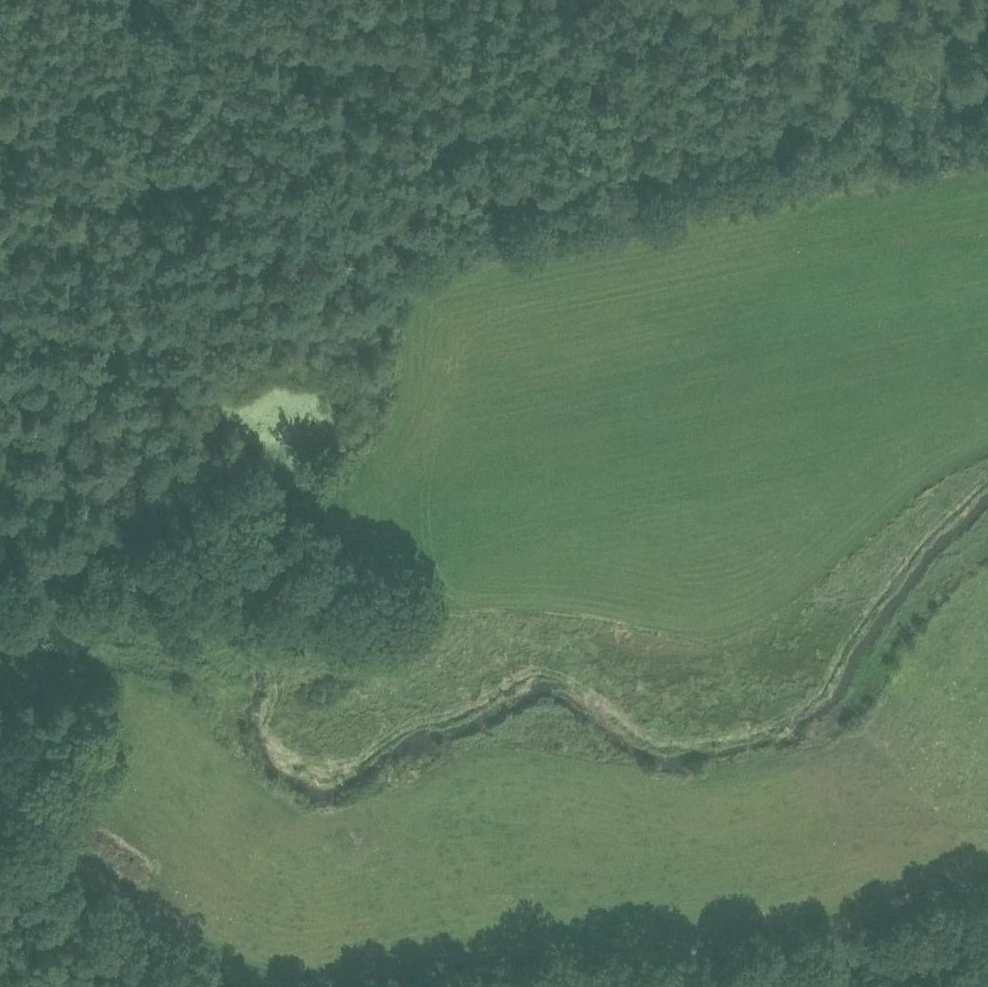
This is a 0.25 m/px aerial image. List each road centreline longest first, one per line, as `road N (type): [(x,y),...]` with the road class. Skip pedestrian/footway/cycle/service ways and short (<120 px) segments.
road 1 (track): [(987,889),(804,943),(727,950),(503,950),(272,986)]
road 2 (track): [(267,986),(213,962),(2,820)]

